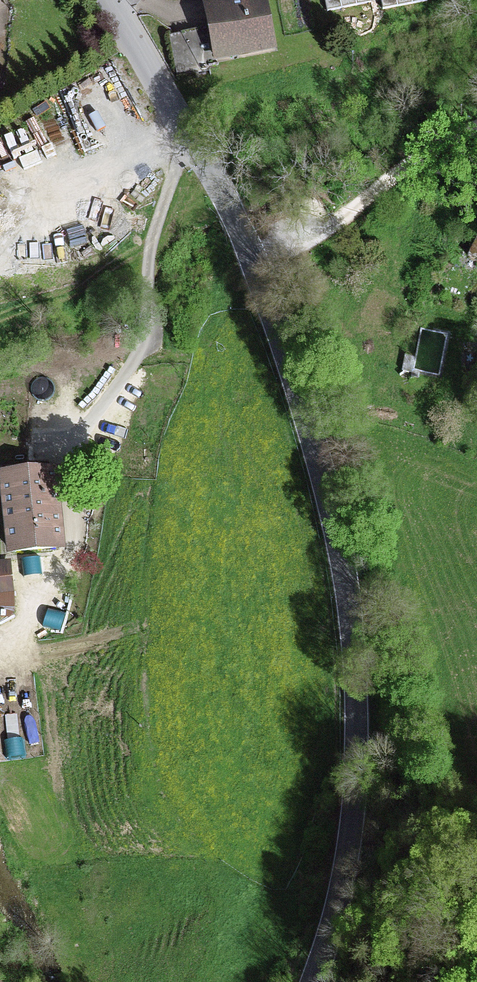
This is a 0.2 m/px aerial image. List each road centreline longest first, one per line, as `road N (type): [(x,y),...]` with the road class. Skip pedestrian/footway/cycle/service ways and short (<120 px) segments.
road 1 (tertiary): [(107,0),(230,208),(257,273),(333,523),(349,605),(355,701)]
road 2 (track): [(405,813),(371,601),(317,461)]
road 3 (tertiary): [(313,981),(347,866),(355,701)]
road 4 (track): [(386,981),(402,930),(405,813)]

